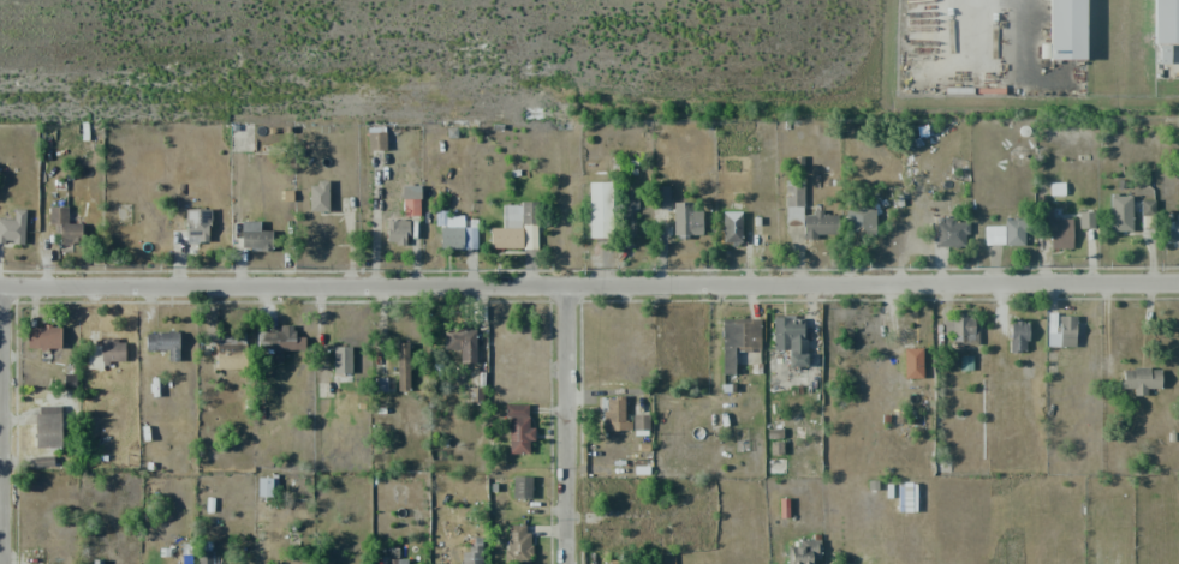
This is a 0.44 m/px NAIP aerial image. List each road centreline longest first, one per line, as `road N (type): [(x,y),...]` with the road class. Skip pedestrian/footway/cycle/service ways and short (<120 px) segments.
road 1 (residential): [(1178,285),(0,288)]
road 2 (residential): [(566,283),(564,563)]

